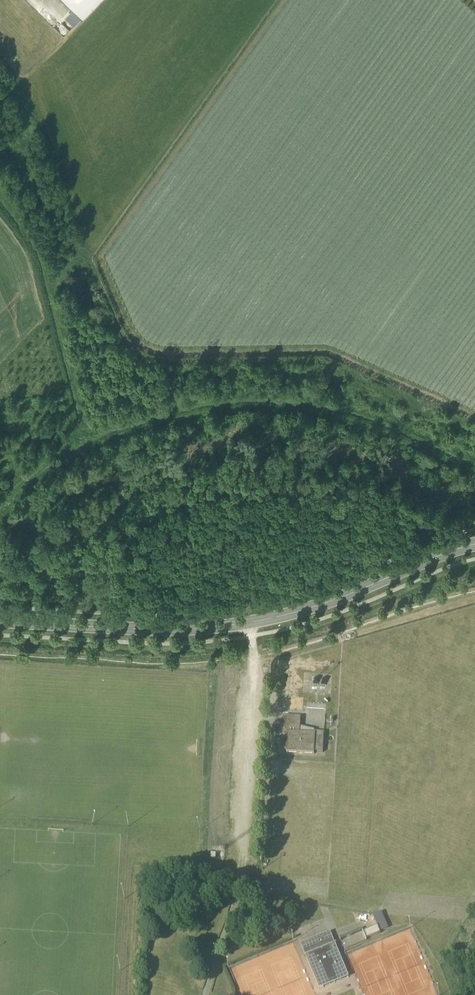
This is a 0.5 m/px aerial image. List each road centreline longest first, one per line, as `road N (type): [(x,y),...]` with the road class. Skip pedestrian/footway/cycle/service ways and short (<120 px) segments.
road 1 (secondary): [(474,544),(322,605),(248,623),(142,629),(0,621)]

